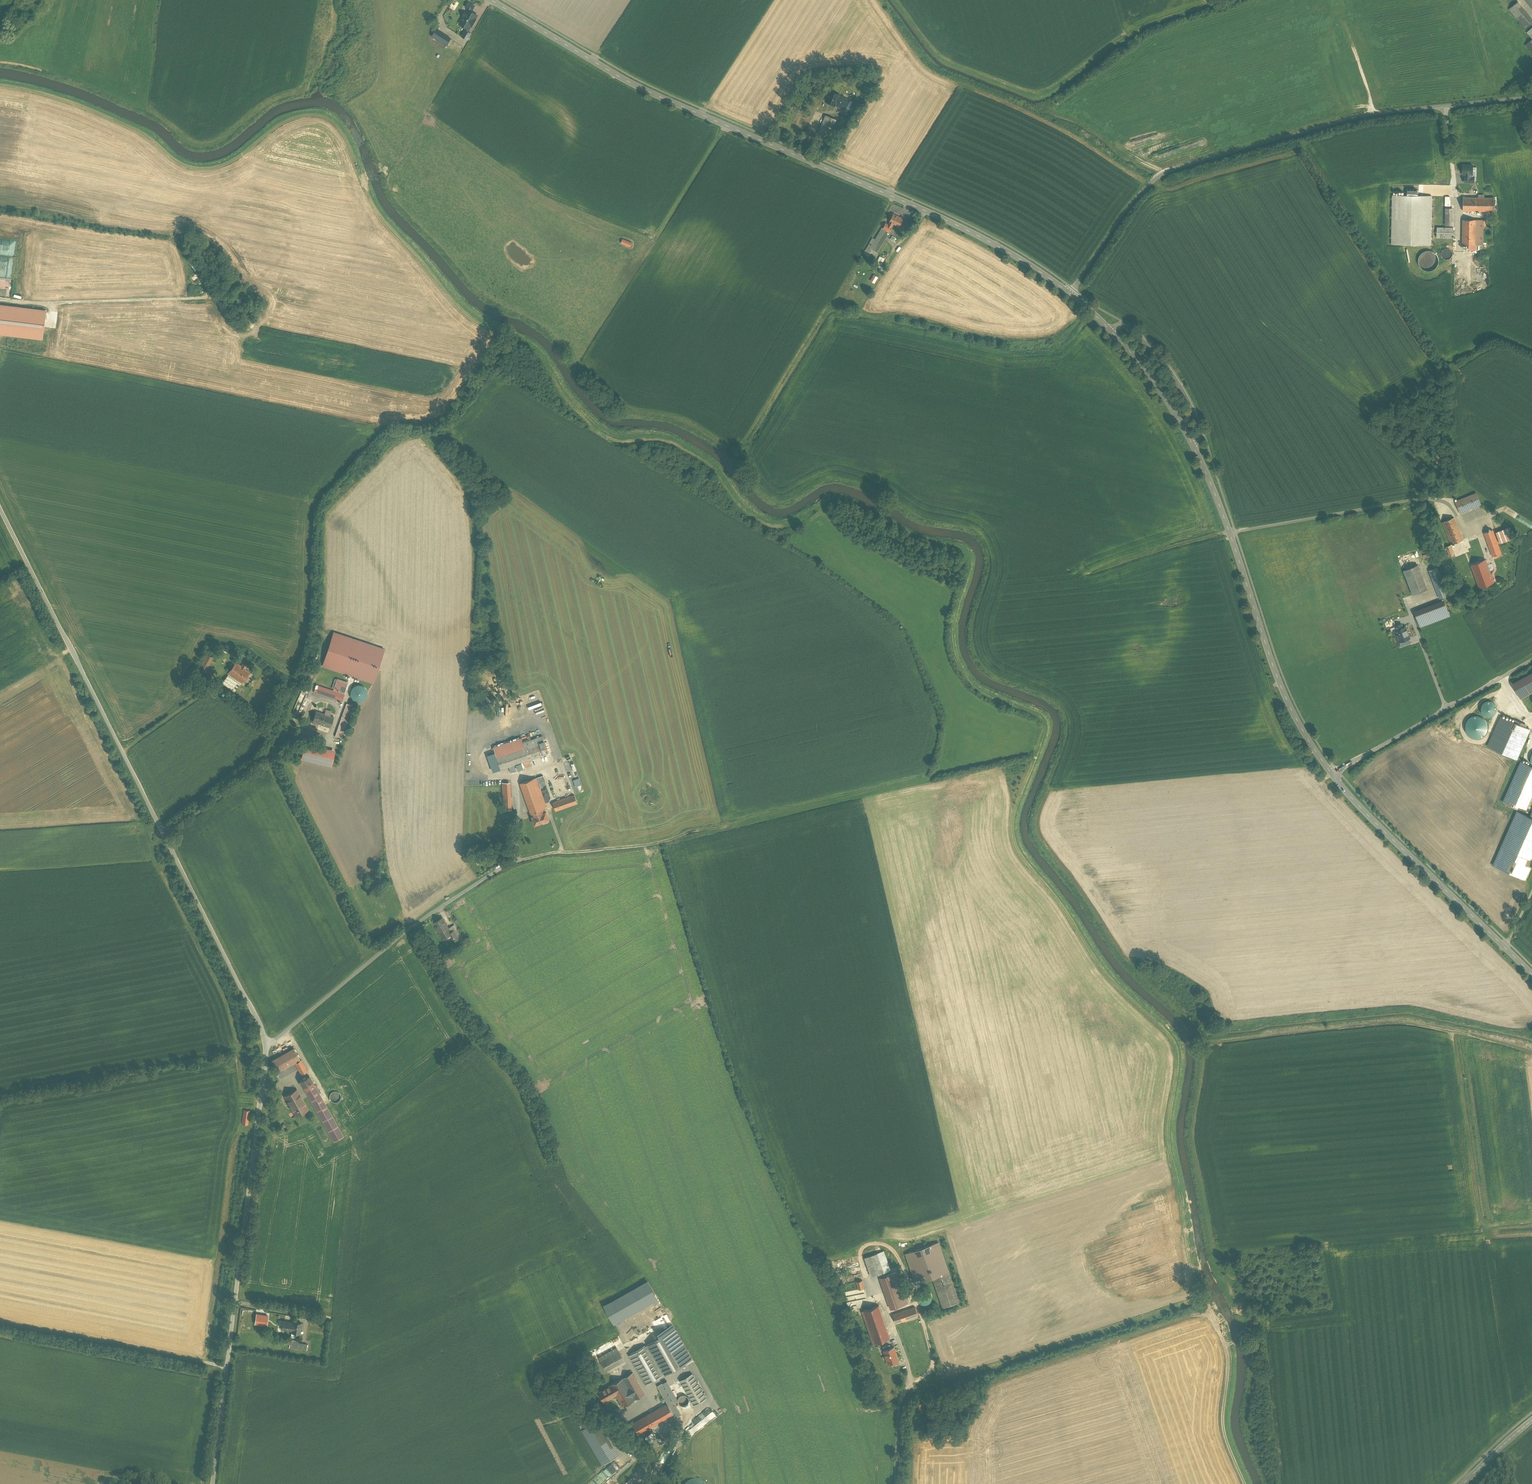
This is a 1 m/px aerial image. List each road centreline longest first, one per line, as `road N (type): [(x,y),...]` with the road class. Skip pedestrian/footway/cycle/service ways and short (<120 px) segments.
road 1 (secondary): [(490,0),(647,90),(958,226),(1069,294)]
road 2 (unclassified): [(267,1047),(0,506)]
road 3 (secondary): [(1069,294),(1133,354),(1193,443),(1276,675),(1332,775)]
road 4 (unclassified): [(1531,98),(1367,115),(1160,174),(1069,294)]
road 5 (track): [(504,867),(672,840),(917,784),(937,773)]
road 6 (unclassified): [(213,1483),(267,1047)]
road 7 (unclassified): [(267,1047),(406,932),(504,867)]
road 8 (secondary): [(1332,775),(1531,974)]
road 9 (track): [(228,1369),(0,1324)]
road 10 (unclassified): [(1332,775),(1531,661)]
road 11 (track): [(0,299),(215,299)]

